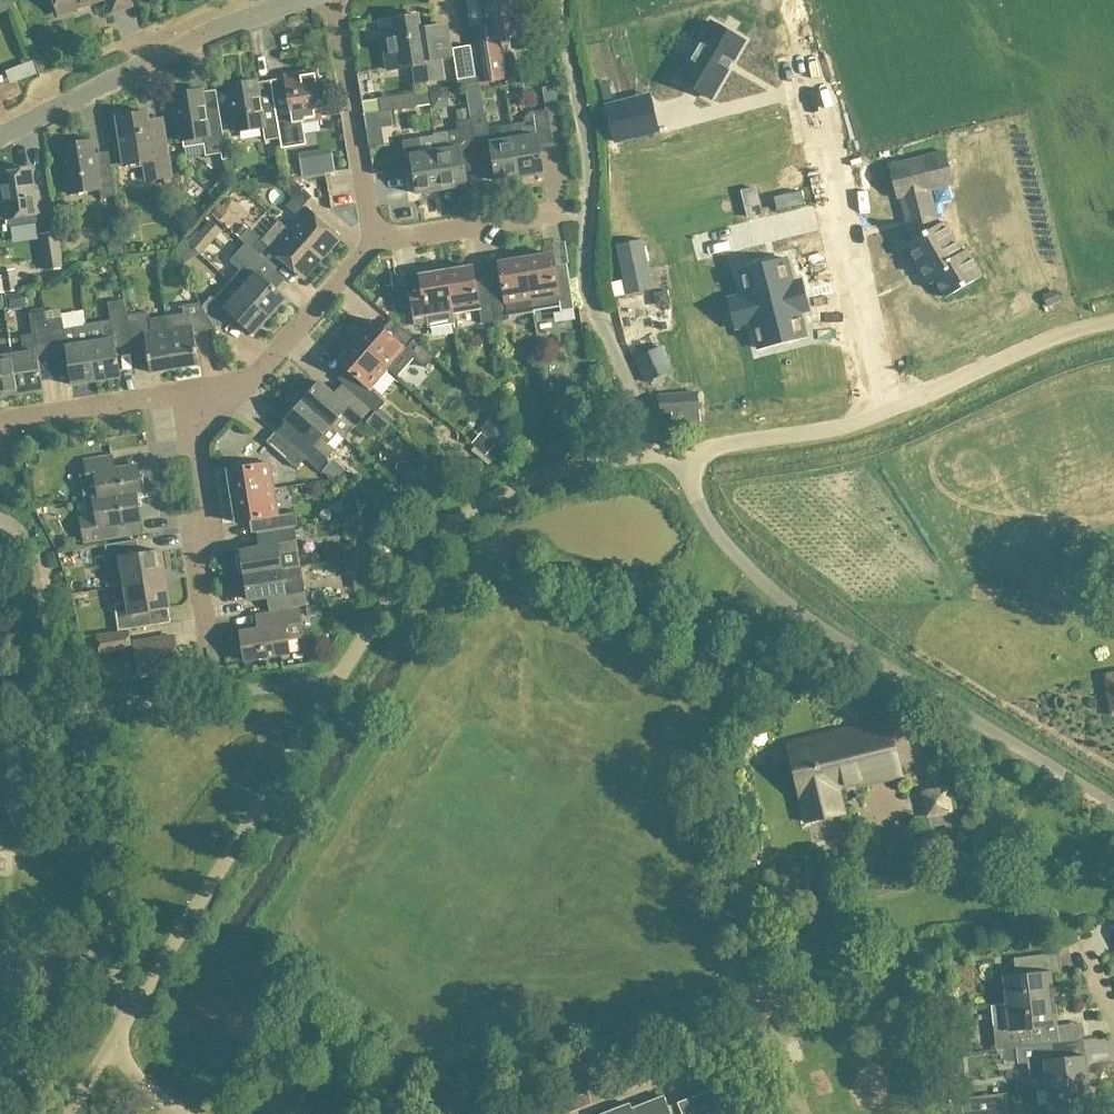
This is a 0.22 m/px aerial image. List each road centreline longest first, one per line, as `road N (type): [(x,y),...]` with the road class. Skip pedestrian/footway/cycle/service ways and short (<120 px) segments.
road 1 (unclassified): [(1113,808),(808,622),(729,555),(664,457)]
road 2 (unclassified): [(664,457),(627,401),(582,282),(586,164),(559,0)]
road 3 (unclassified): [(664,457),(839,431),(1020,352),(1113,326)]
road 4 (residential): [(0,138),(208,34),(304,0)]
road 5 (residential): [(217,695),(196,566),(211,533),(189,395)]
road 6 (residential): [(189,395),(251,384),(374,244)]
road 7 (residential): [(374,244),(332,0)]
road 8 (residential): [(374,244),(562,214)]
road 9 (residential): [(1,425),(189,395)]
road 10 (residential): [(797,1113),(751,997),(719,971)]
road 11 (residential): [(73,714),(217,695)]

